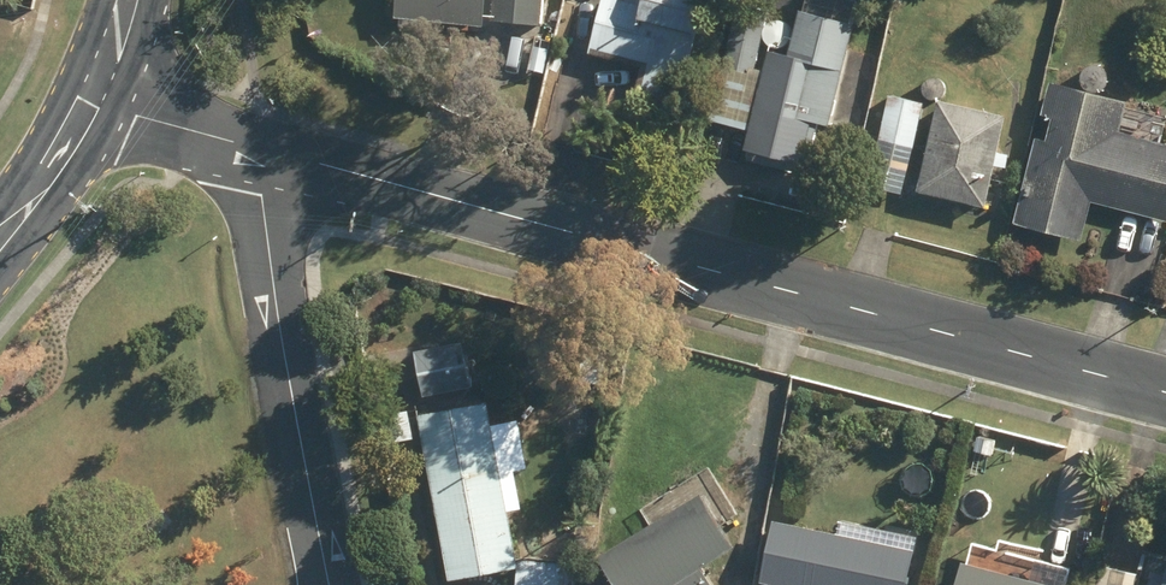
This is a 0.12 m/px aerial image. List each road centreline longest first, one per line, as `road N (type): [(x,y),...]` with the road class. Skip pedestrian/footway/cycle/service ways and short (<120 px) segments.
road 1 (residential): [(1165,391),(259,149)]
road 2 (tertiary): [(330,584),(275,287),(259,149)]
road 3 (tertiary): [(259,149),(88,108)]
road 4 (secondary): [(0,237),(88,108)]

